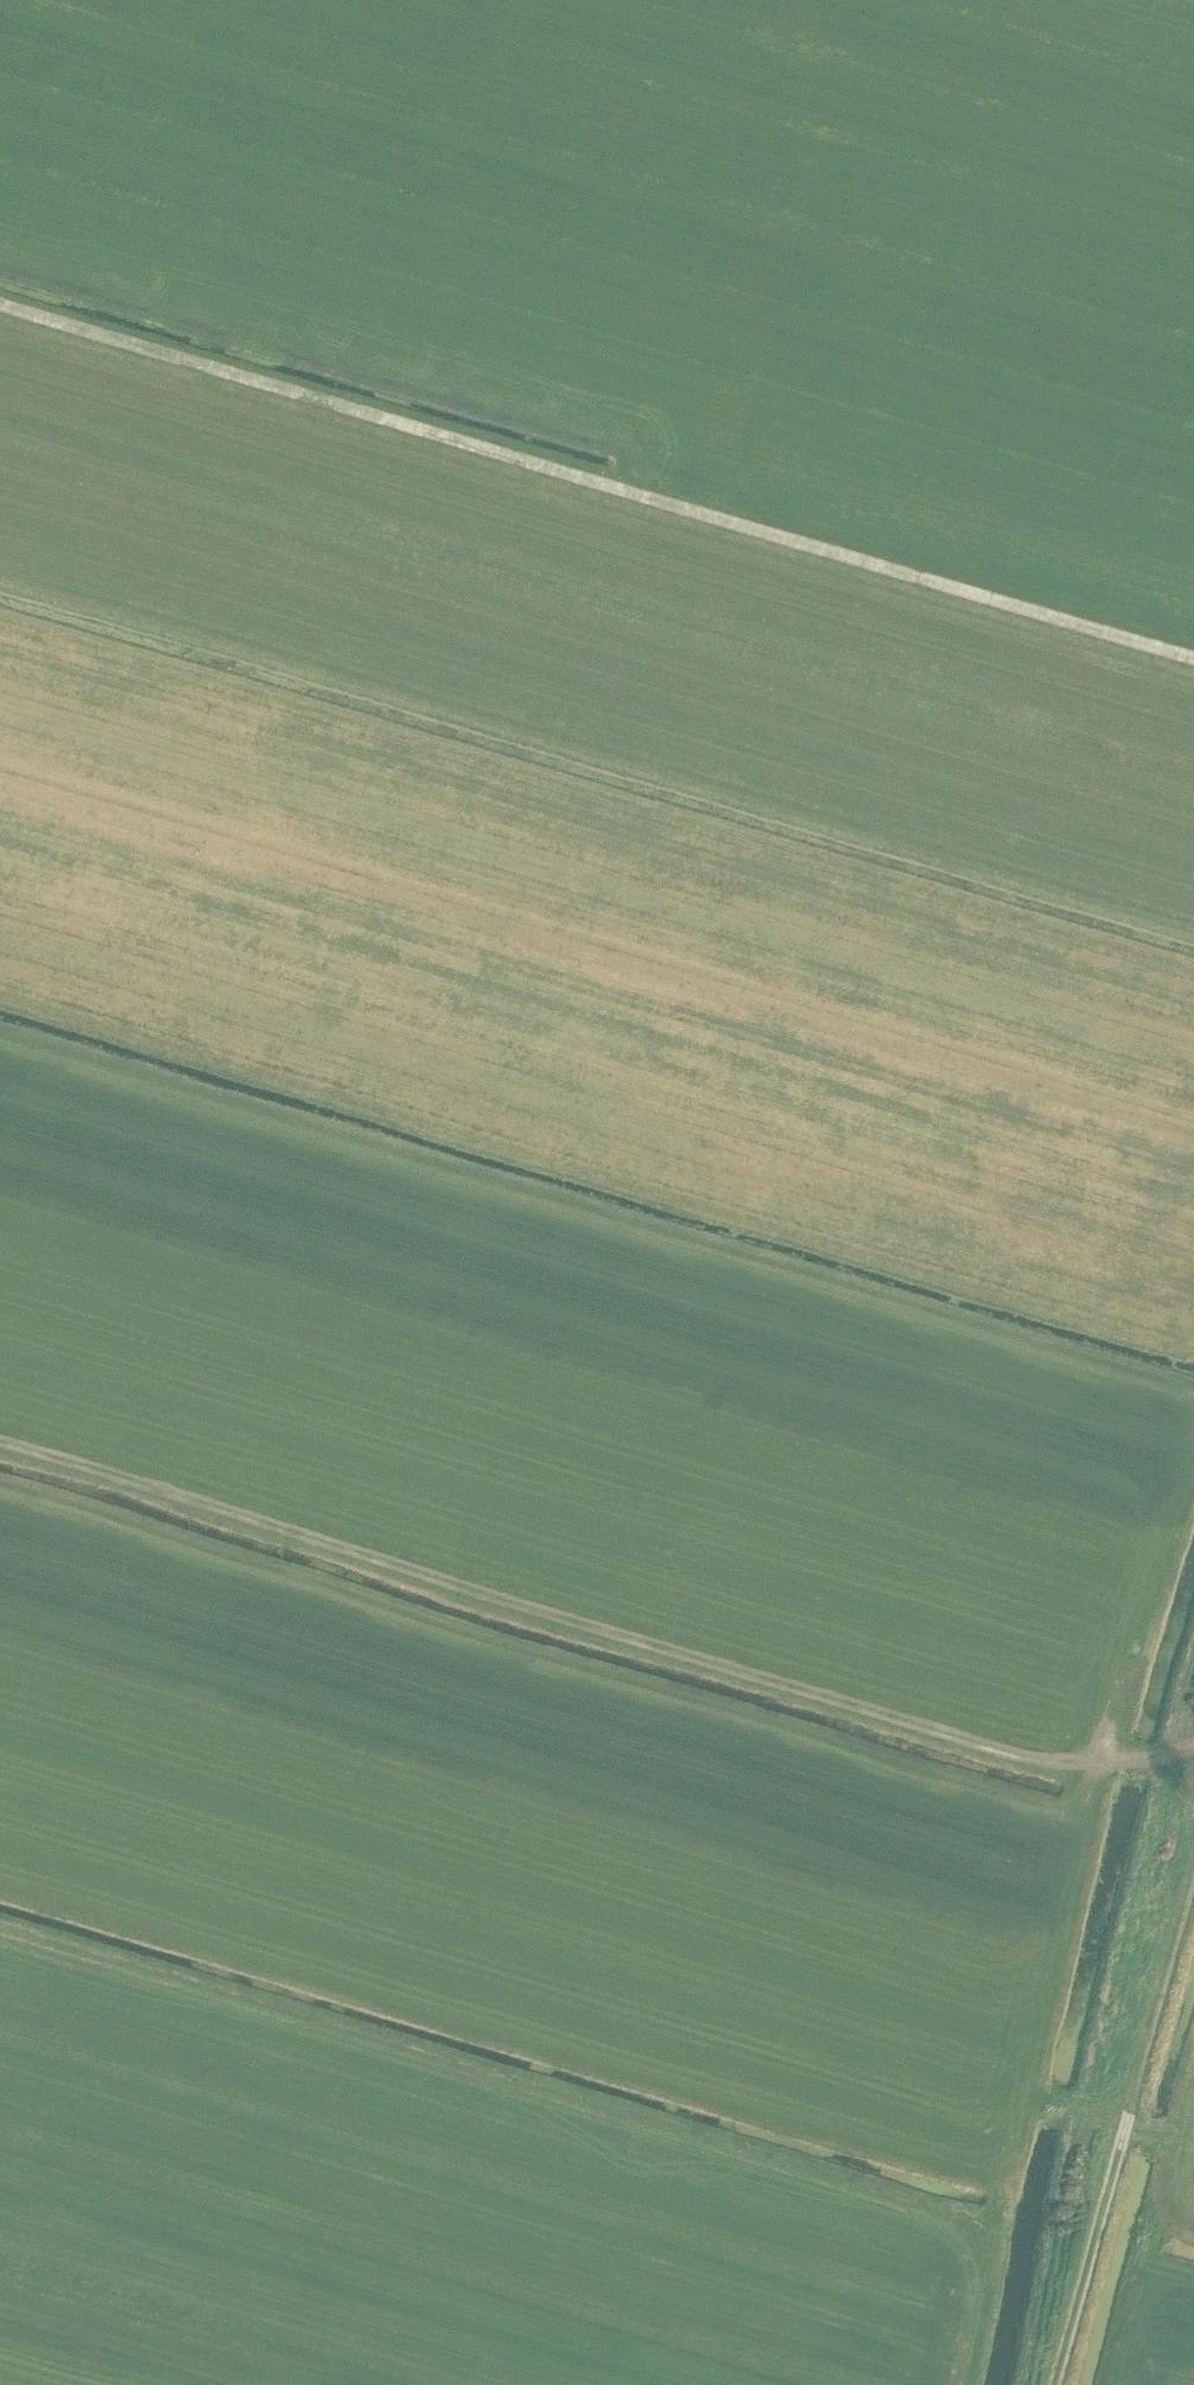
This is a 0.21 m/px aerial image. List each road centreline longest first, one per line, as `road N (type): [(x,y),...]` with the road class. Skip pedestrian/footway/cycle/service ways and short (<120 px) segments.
road 1 (track): [(1193,661),(0,306)]
road 2 (track): [(1048,2384),(1193,1881)]

